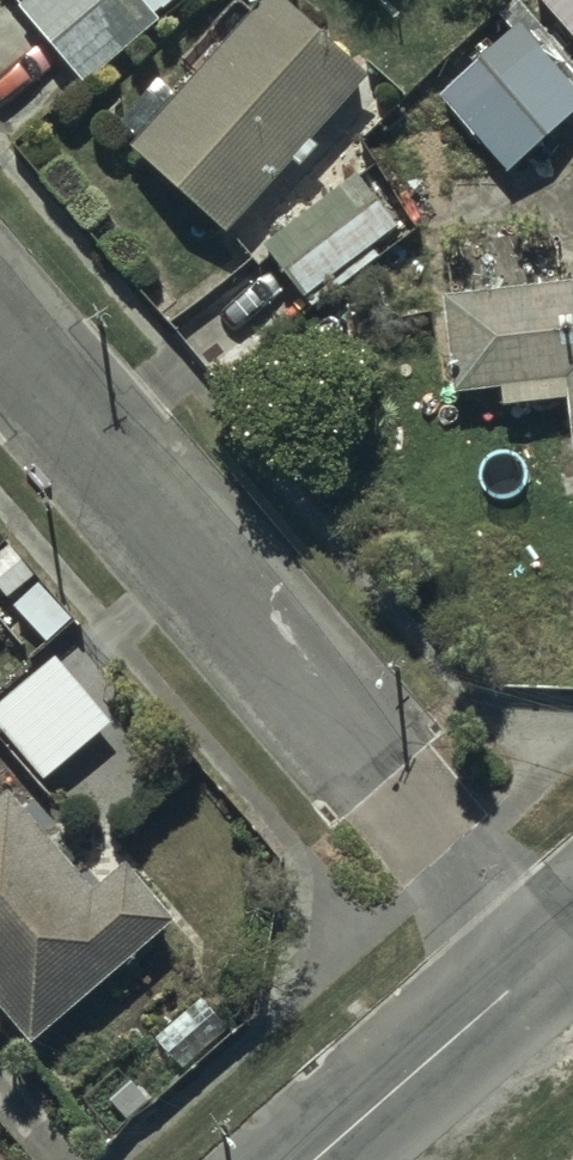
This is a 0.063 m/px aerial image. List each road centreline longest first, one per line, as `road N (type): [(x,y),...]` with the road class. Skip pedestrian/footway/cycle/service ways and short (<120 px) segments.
road 1 (residential): [(0,325),(561,965)]
road 2 (tertiary): [(561,965),(335,1159)]

